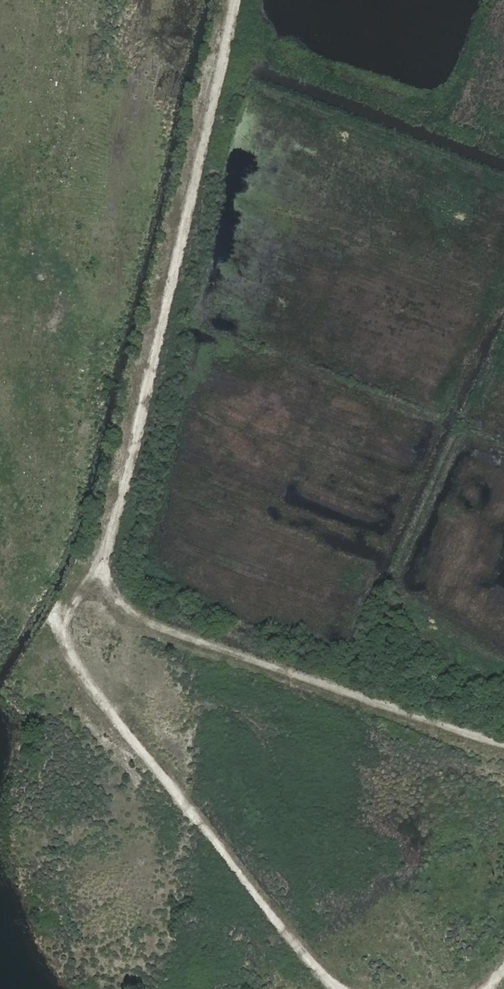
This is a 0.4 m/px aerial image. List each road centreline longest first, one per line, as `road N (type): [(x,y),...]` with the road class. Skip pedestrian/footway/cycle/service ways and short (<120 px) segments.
road 1 (track): [(340,988),(84,669),(60,625),(99,571),(115,518),(235,0)]
road 2 (track): [(99,571),(129,608),(167,627),(503,744)]
road 3 (track): [(33,299),(28,416),(43,587),(0,533)]

